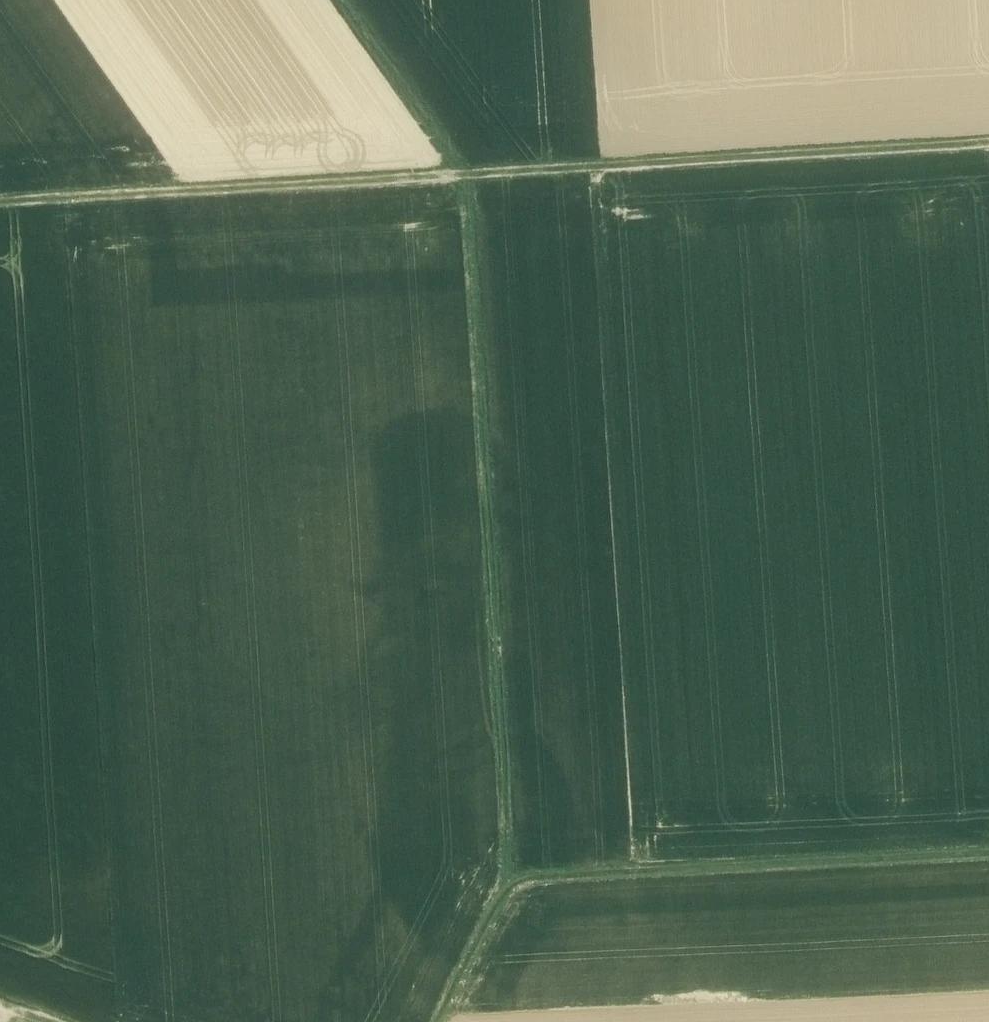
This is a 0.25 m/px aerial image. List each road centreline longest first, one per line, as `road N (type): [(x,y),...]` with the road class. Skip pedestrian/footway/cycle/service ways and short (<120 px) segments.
road 1 (track): [(988,144),(0,204)]
road 2 (track): [(501,885),(457,177)]
road 3 (track): [(988,856),(501,885),(436,1021)]
road 4 (track): [(336,0),(457,177)]

